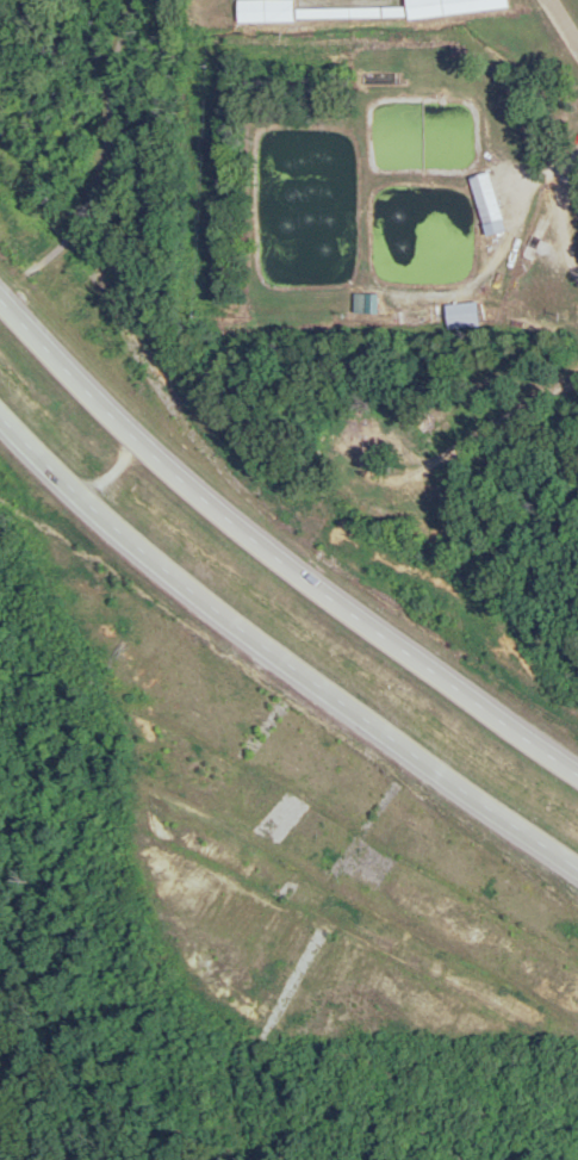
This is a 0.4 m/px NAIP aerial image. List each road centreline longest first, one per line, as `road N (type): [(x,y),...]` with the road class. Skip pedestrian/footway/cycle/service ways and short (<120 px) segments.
road 1 (trunk): [(577,782),(323,610),(204,509),(54,359),(0,290)]
road 2 (trunk): [(0,407),(237,646),(577,882)]

